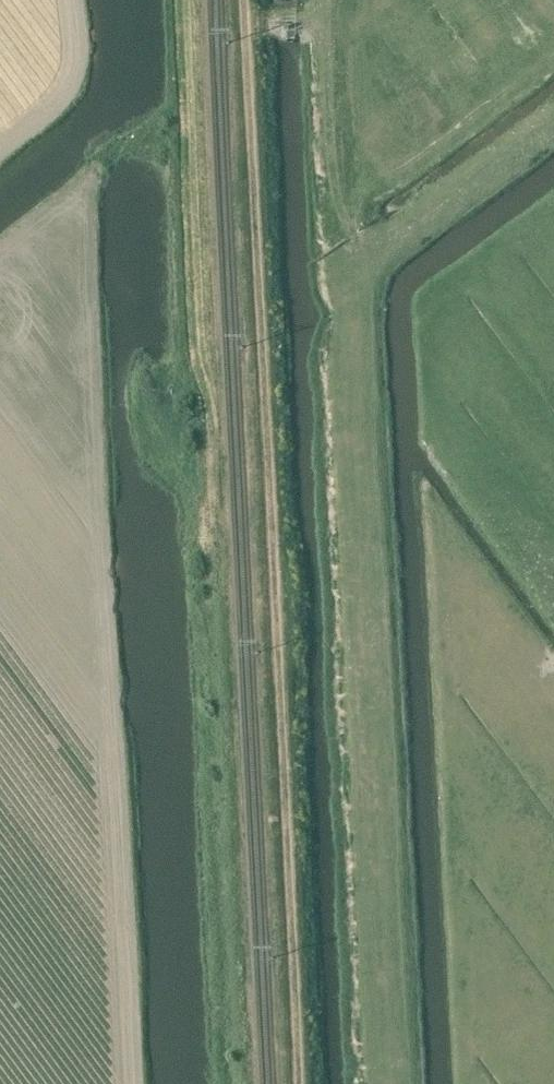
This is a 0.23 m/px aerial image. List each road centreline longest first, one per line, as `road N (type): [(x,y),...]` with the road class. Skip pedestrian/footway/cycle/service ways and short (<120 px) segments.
road 1 (track): [(406,1083),(349,291),(354,270),(553,124)]
road 2 (track): [(92,409),(138,1083)]

